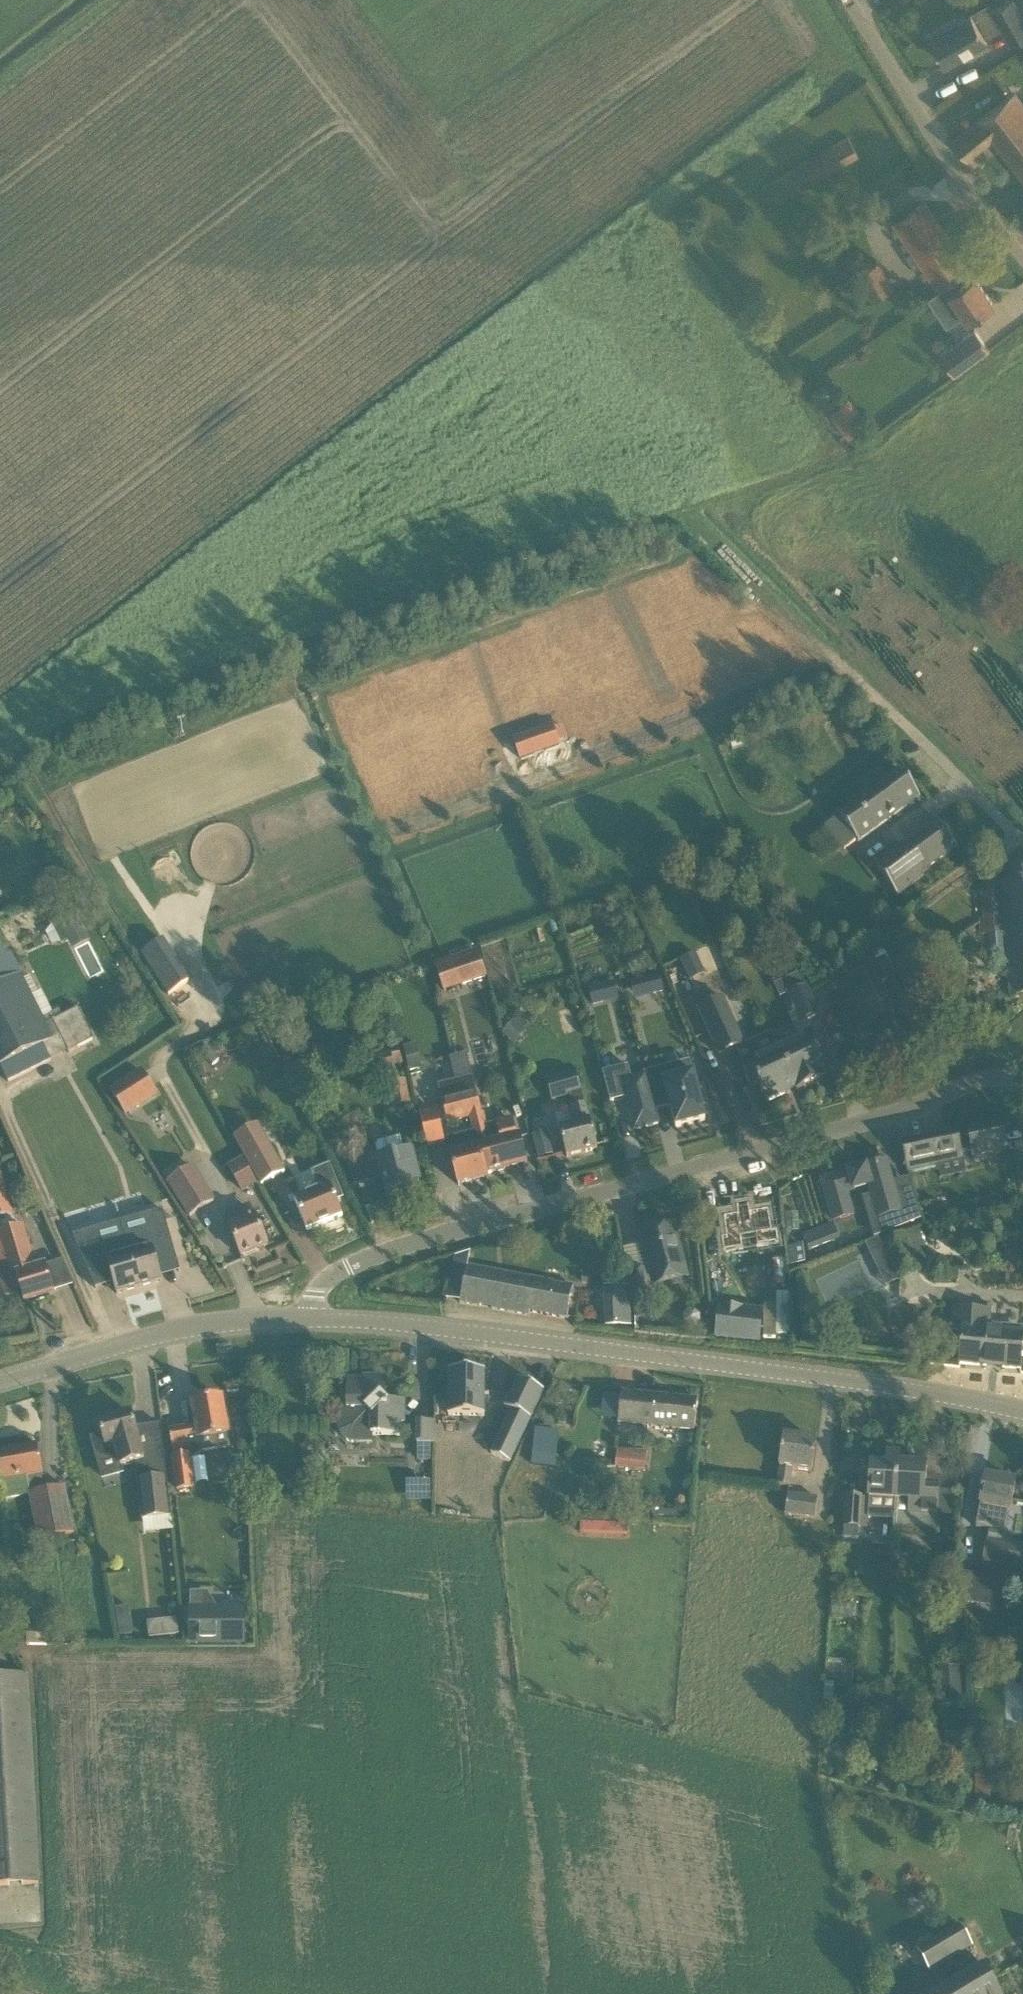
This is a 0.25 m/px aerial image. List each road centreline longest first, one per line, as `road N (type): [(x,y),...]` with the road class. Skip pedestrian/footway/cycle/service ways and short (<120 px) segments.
road 1 (unclassified): [(304,1322),(322,1286),(367,1260),(985,1080),(1022,1081)]
road 2 (secondary): [(1022,1416),(510,1340),(304,1322)]
road 3 (secondary): [(304,1322),(215,1326),(0,1380)]
road 4 (unclassified): [(1022,253),(853,0)]
road 5 (unclassified): [(1022,842),(837,668)]

